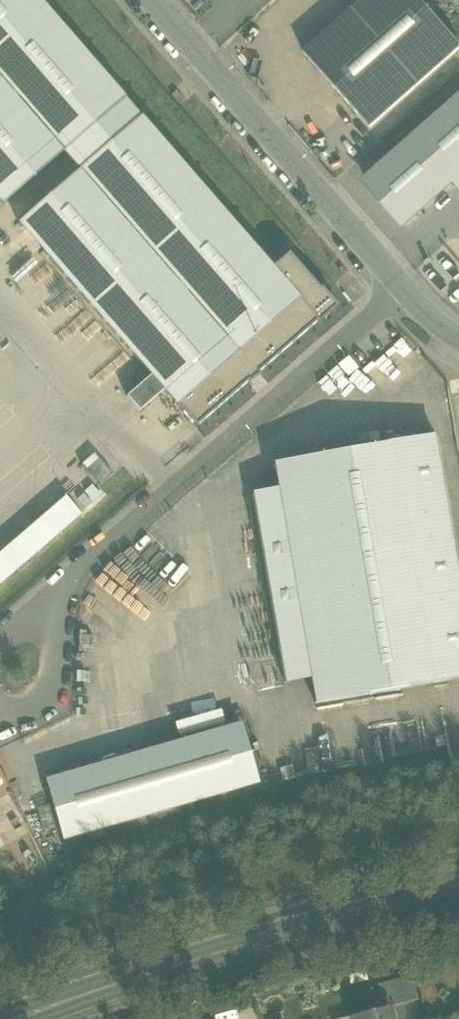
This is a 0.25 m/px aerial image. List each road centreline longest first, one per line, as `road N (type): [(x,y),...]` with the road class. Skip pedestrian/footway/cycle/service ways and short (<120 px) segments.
road 1 (secondary): [(458,894),(259,942),(35,1018)]

